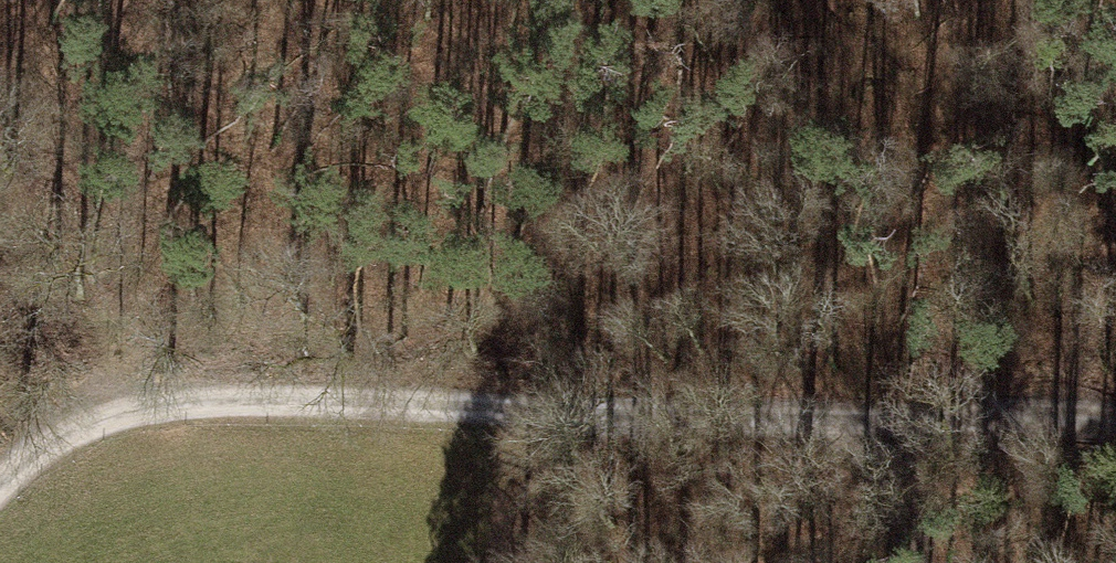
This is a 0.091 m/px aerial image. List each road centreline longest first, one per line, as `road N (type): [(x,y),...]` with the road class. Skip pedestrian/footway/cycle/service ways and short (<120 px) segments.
road 1 (track): [(0,480),(108,420),(358,395),(903,426)]
road 2 (track): [(108,420),(92,343),(87,152),(21,0)]
road 3 (track): [(903,426),(1115,419)]
road 4 (track): [(903,426),(917,562)]

